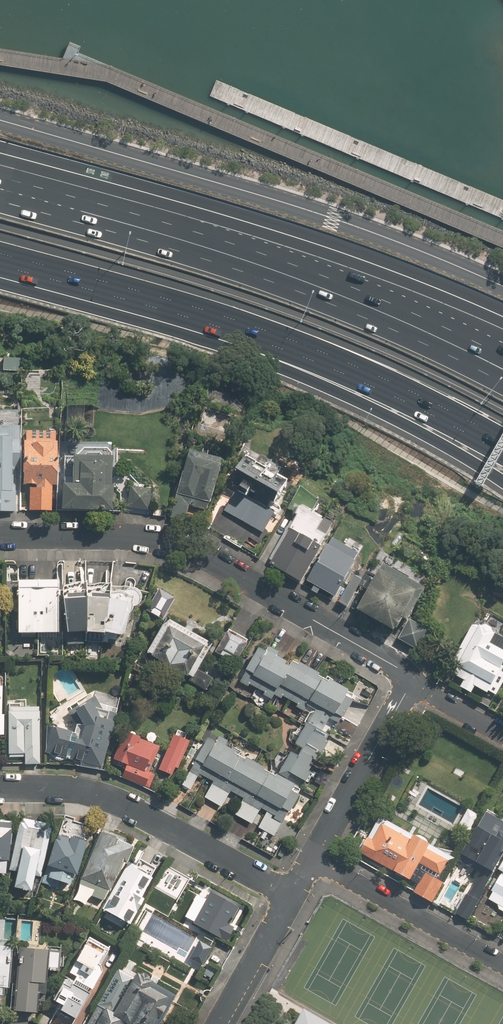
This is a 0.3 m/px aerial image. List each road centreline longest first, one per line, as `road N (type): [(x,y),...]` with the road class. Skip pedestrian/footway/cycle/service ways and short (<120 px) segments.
road 1 (motorway): [(502,480),(420,427),(317,377),(205,335),(0,276)]
road 2 (residential): [(0,120),(333,220),(502,286)]
road 3 (motorway): [(0,188),(296,278),(474,352)]
road 4 (residential): [(0,537),(177,543),(413,681)]
road 5 (motorway): [(502,439),(357,366),(145,293)]
road 6 (motorway): [(502,413),(366,352),(145,293)]
road 7 (residential): [(292,893),(89,787),(0,786)]
road 8 (residential): [(312,856),(502,964)]
road 9 (residential): [(413,681),(312,856)]
road 10 (motorway): [(145,293),(0,254)]
road 11 (residential): [(292,893),(221,1023)]

